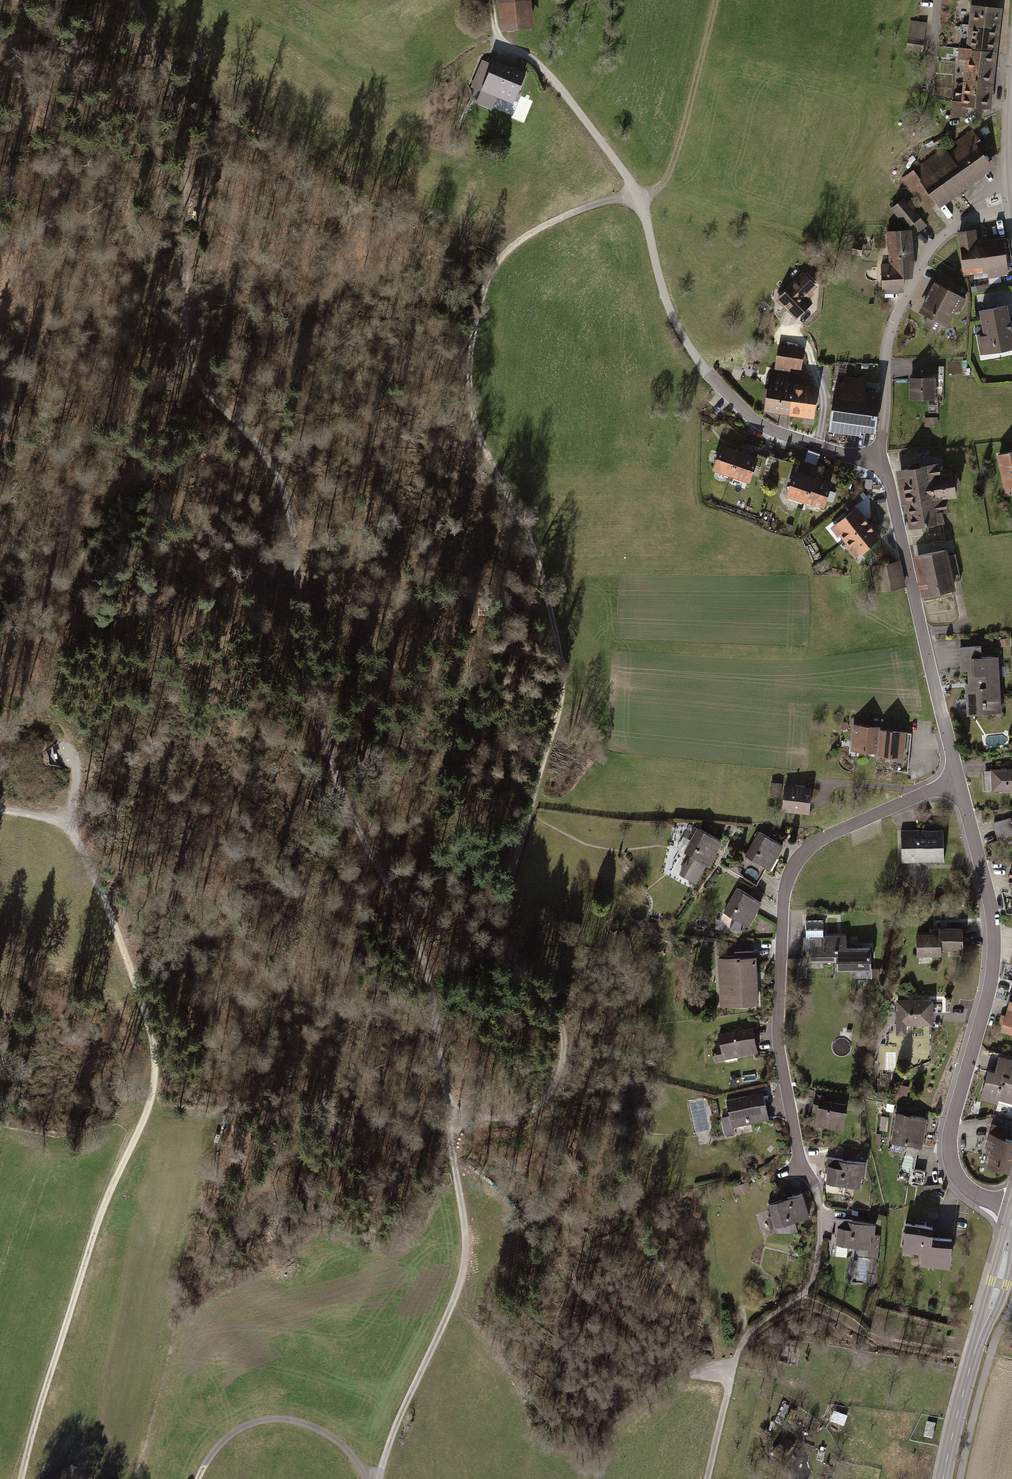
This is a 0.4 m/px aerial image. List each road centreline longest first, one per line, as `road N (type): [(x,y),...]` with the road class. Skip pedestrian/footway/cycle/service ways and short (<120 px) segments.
road 1 (track): [(450,1127),(433,990),(404,912),(358,832),(323,732),(285,488),(267,453),(202,384),(190,349),(184,126),(134,0)]
road 2 (track): [(636,202),(587,206),(523,233),(486,283),(475,322),(468,372),(474,417),(535,555),(559,651),(557,724),(506,916),(510,945),(562,1024),(566,1057),(553,1093),(526,1111),(450,1127)]
road 3 (track): [(0,807),(68,829),(90,860),(148,1013),(157,1080),(104,1202),(22,1478)]
road 4 (residential): [(495,28),(551,77),(619,167),(677,333),(707,383),(764,429),(874,465)]
road 5 (residential): [(957,781),(827,836),(797,860),(785,884),(779,1040),(800,1168)]
road 6 (residential): [(1011,1209),(975,1197),(951,1159),(994,941),(957,781)]
road 7 (track): [(705,1478),(741,1341),(812,1282),(819,1205),(800,1168)]
road 8 (residential): [(957,781),(874,465)]
road 9 (residential): [(874,465),(887,331),(920,262),(945,233),(1011,210)]
road 10 (residential): [(460,1195),(465,1264),(379,1478)]
road 11 (tertiary): [(943,1478),(1011,1223)]
road 12 (track): [(201,1478),(220,1444),(248,1421),(284,1414),(320,1420),(352,1439),(380,1474)]

